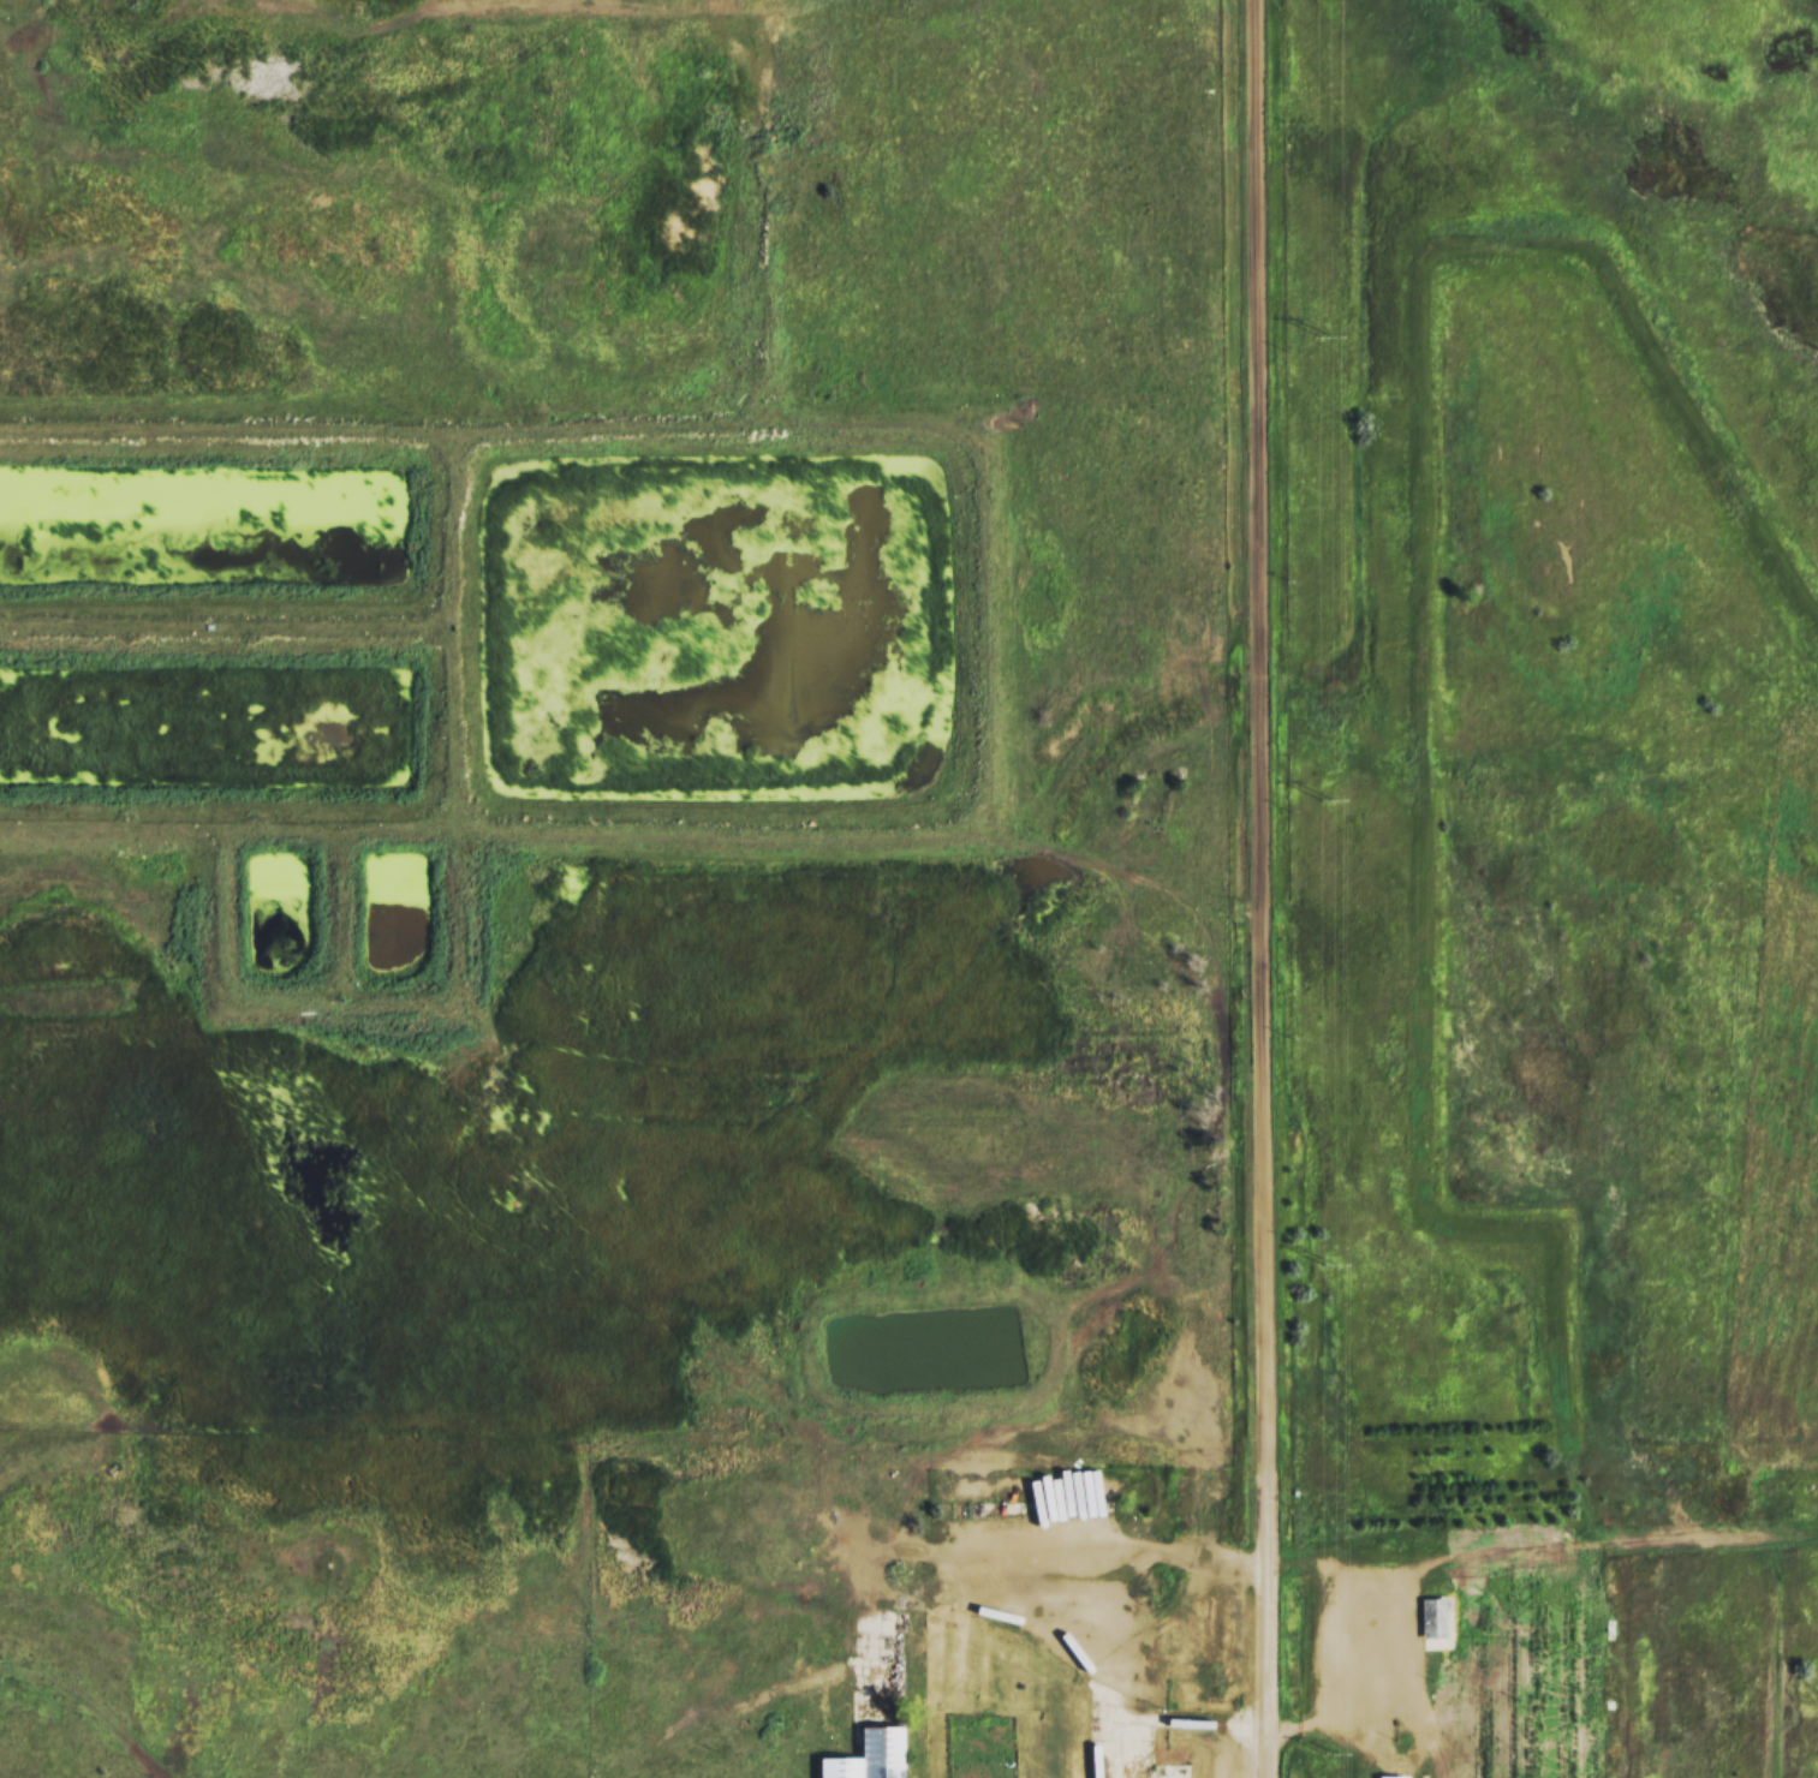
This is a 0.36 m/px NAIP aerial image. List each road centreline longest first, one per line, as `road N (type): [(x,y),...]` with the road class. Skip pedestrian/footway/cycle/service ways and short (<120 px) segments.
road 1 (residential): [(1267,1777),(1255,0)]
road 2 (track): [(884,1661),(726,1719),(627,1777)]
road 3 (track): [(168,1777),(101,1706),(61,1679),(0,1659)]

